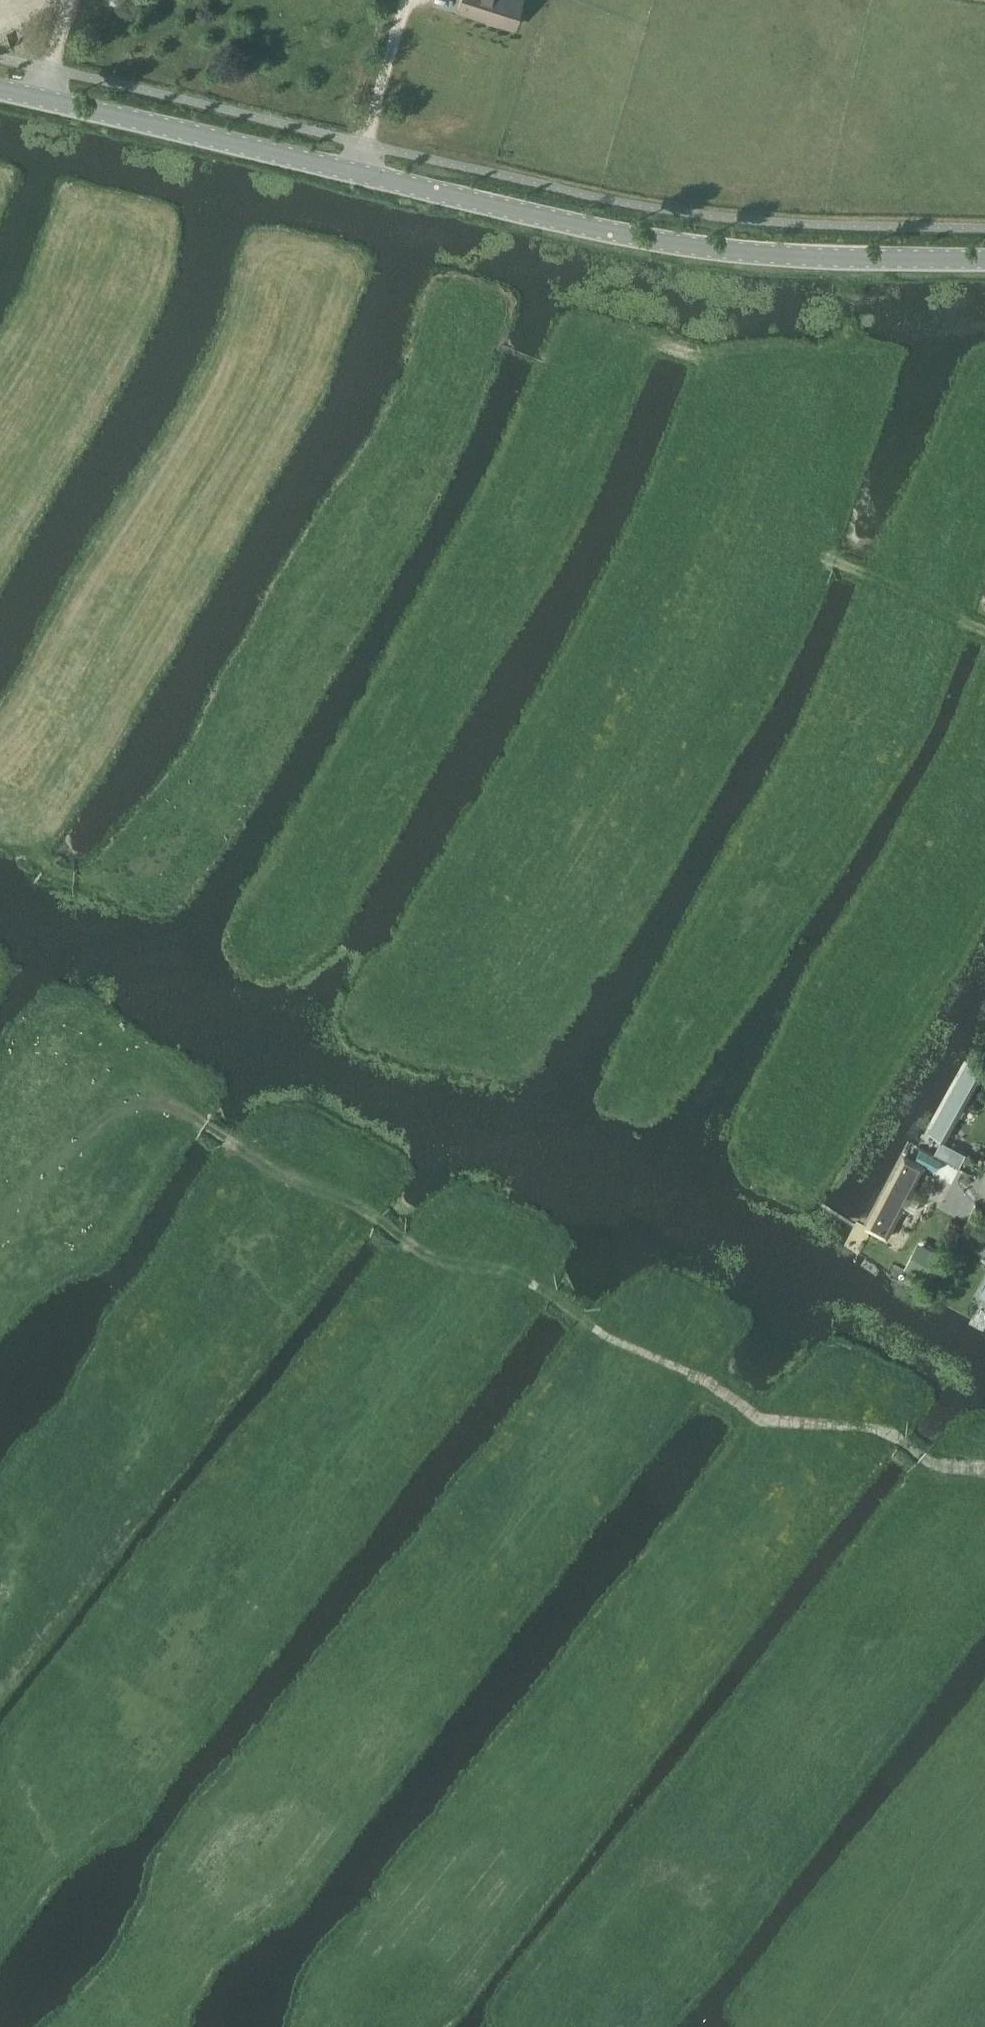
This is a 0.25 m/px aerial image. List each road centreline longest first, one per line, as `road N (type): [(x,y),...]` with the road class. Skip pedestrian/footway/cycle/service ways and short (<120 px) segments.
road 1 (unclassified): [(984,259),(775,256),(645,239),(0,87)]
road 2 (track): [(534,1284),(595,1327),(705,1379),(760,1419),(881,1429),(942,1465),(984,1468)]

